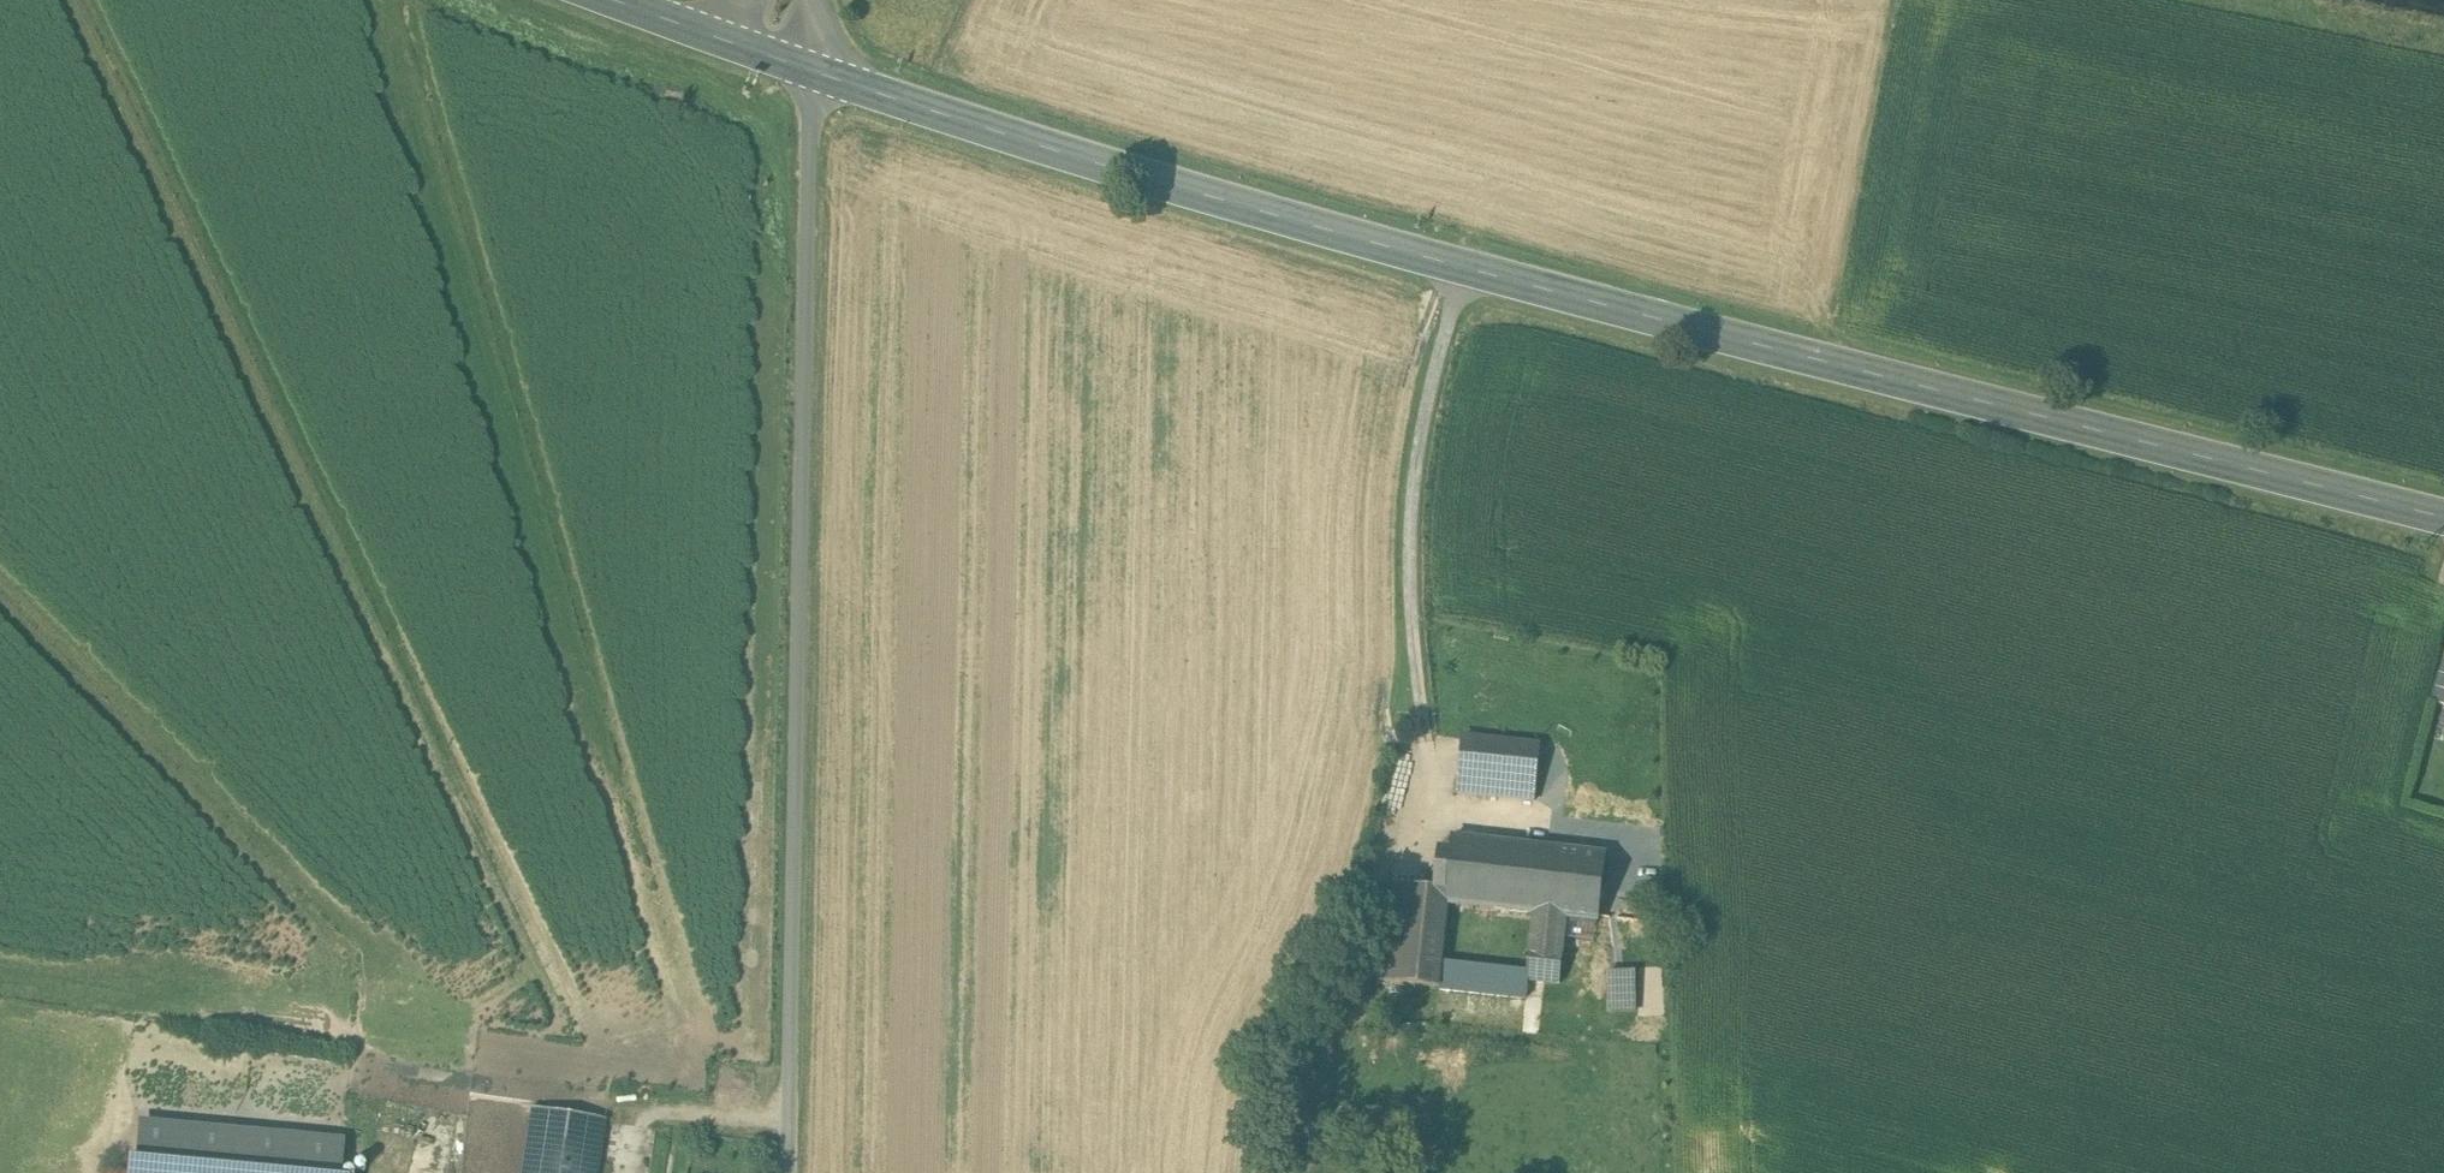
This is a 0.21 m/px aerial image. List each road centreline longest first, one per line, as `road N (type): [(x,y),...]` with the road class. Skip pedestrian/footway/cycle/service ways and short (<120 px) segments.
road 1 (secondary): [(807,68),(1145,177),(1473,269),(2443,513)]
road 2 (unclassified): [(787,1172),(807,68)]
road 3 (secondary): [(619,0),(807,68)]

